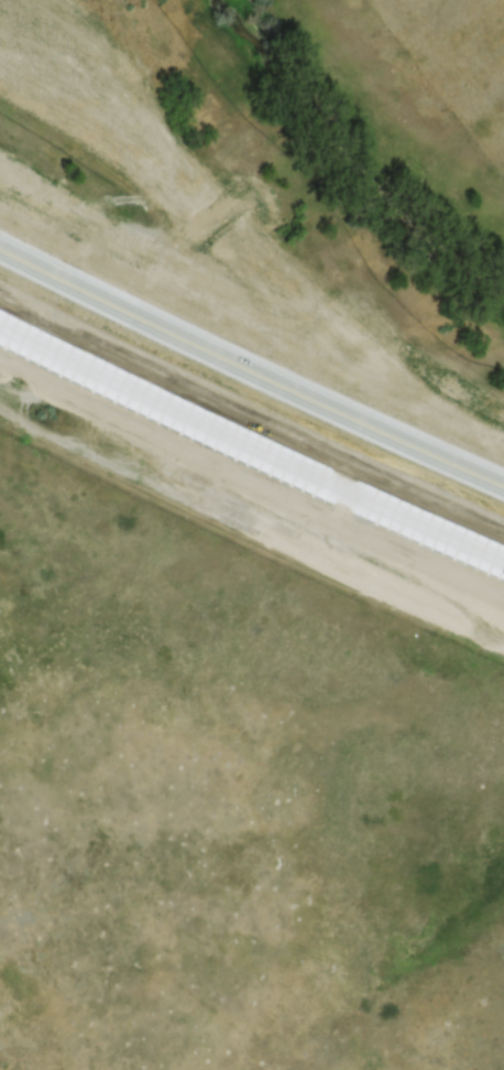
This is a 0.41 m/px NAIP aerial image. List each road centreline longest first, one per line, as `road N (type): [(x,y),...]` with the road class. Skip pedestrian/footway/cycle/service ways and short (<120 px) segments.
road 1 (motorway): [(0,323),(271,456),(503,558)]
road 2 (motorway): [(503,487),(0,252)]

